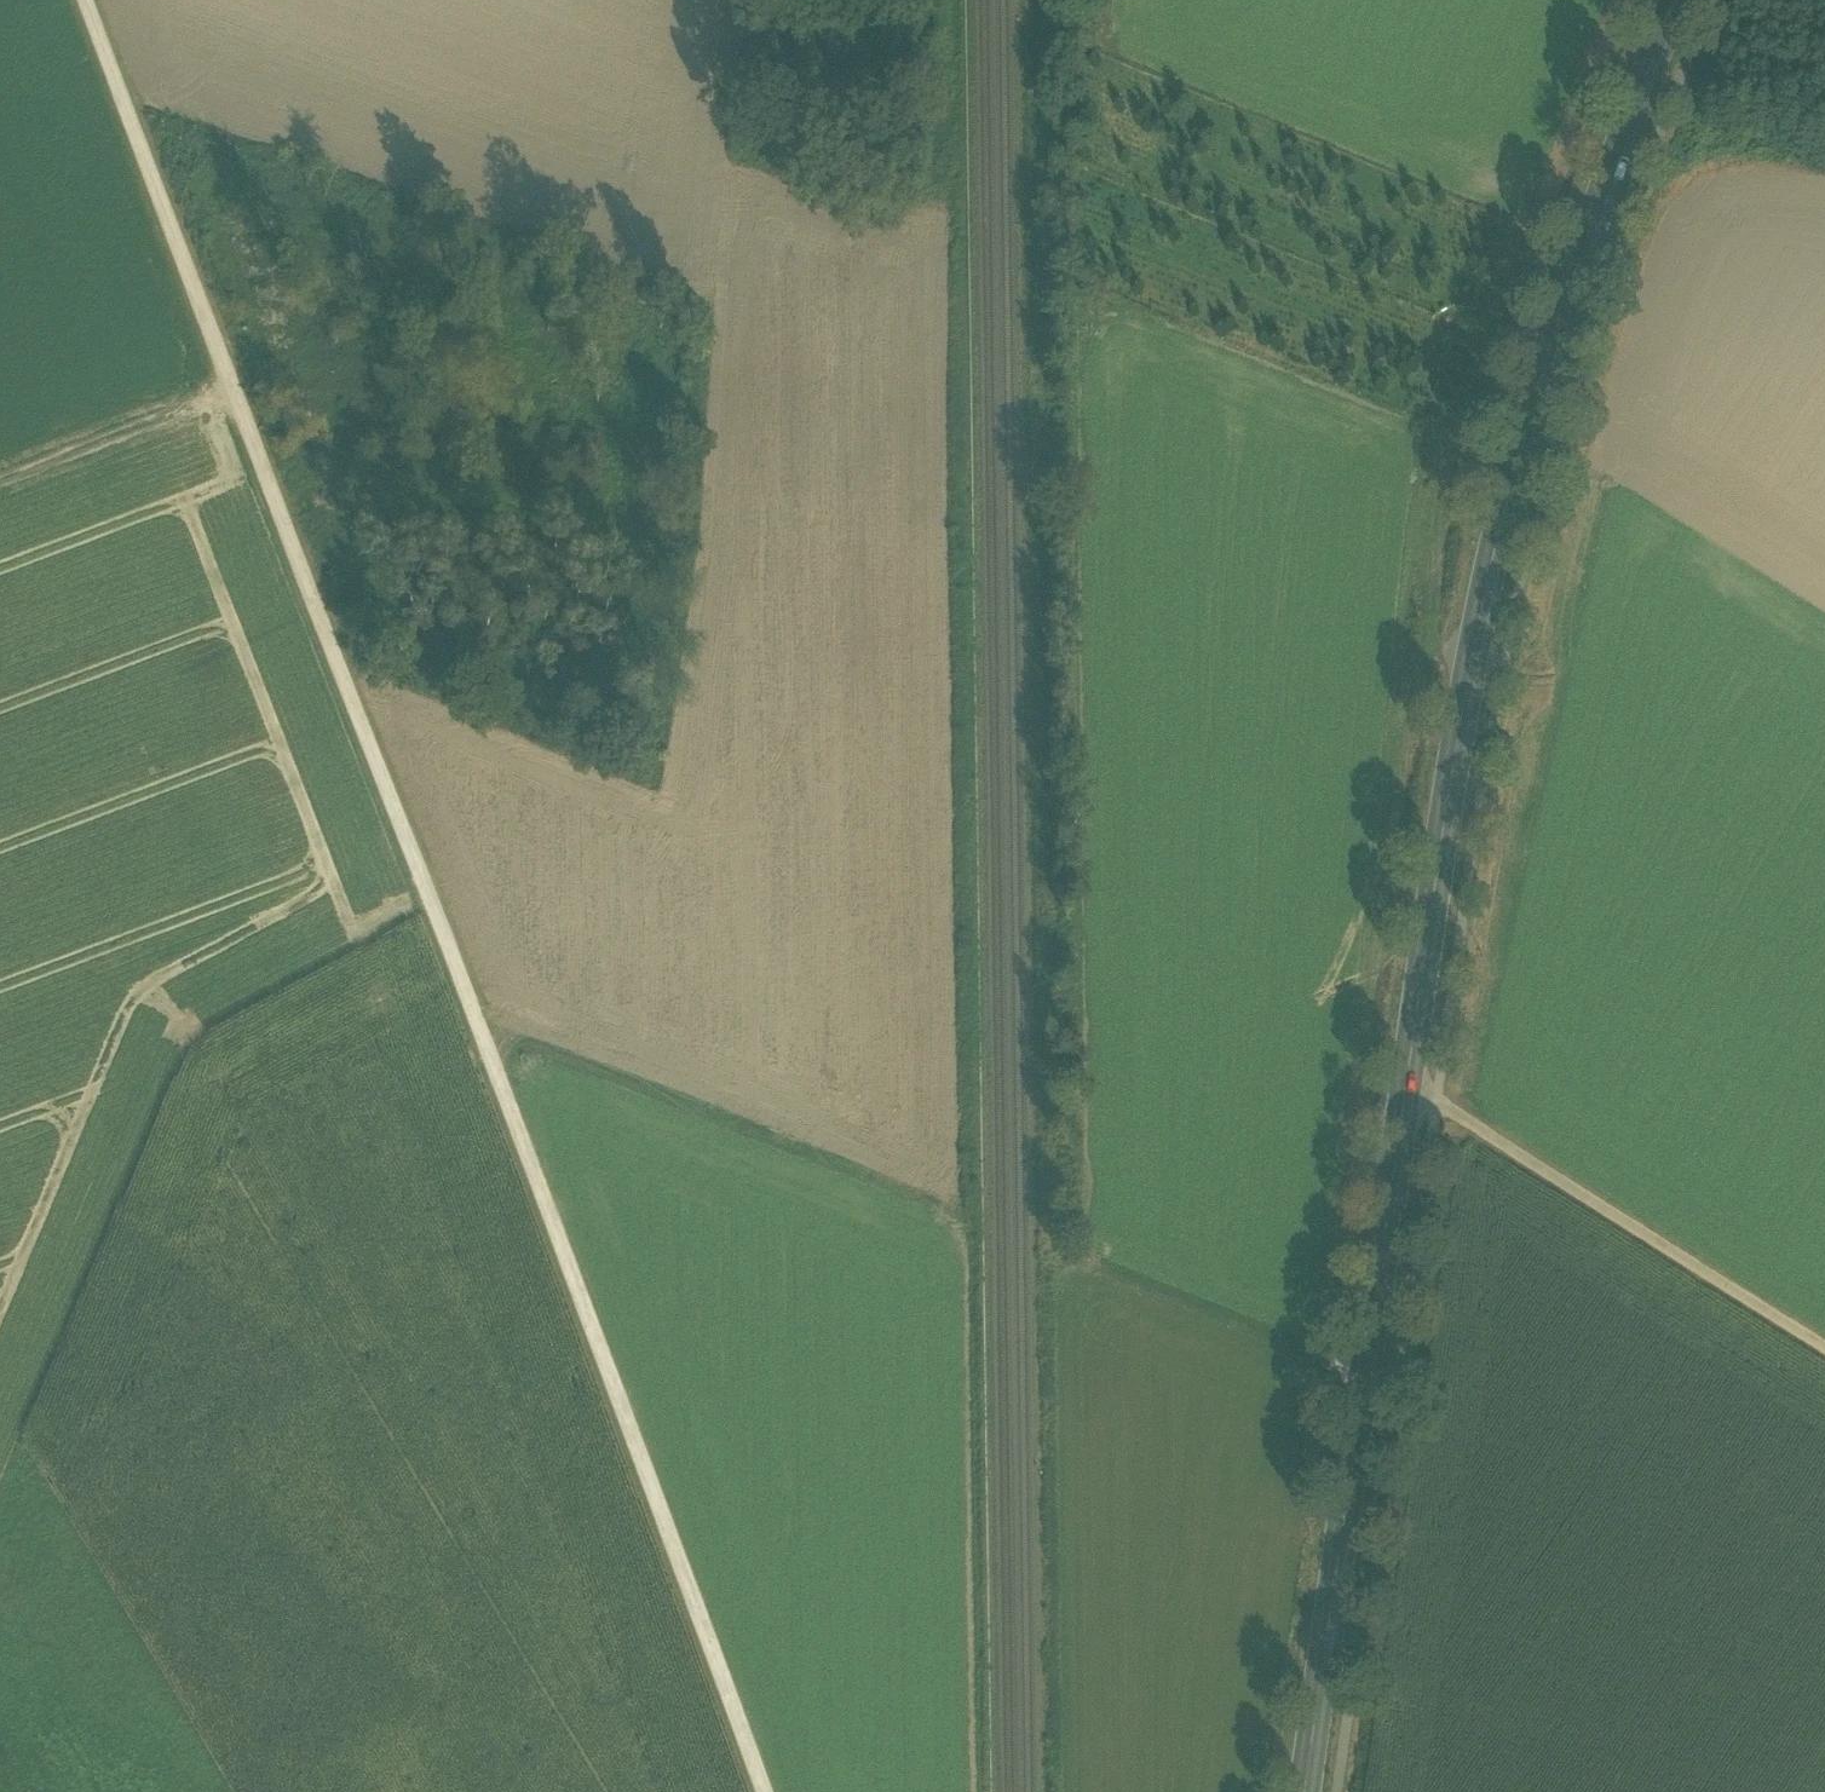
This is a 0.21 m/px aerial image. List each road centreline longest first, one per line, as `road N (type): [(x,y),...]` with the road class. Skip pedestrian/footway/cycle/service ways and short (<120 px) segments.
road 1 (track): [(86,0),(764,1791)]
road 2 (primary): [(1306,1791),(1471,663),(1517,463),(1677,0)]
road 3 (track): [(1824,1348),(1406,1085)]

